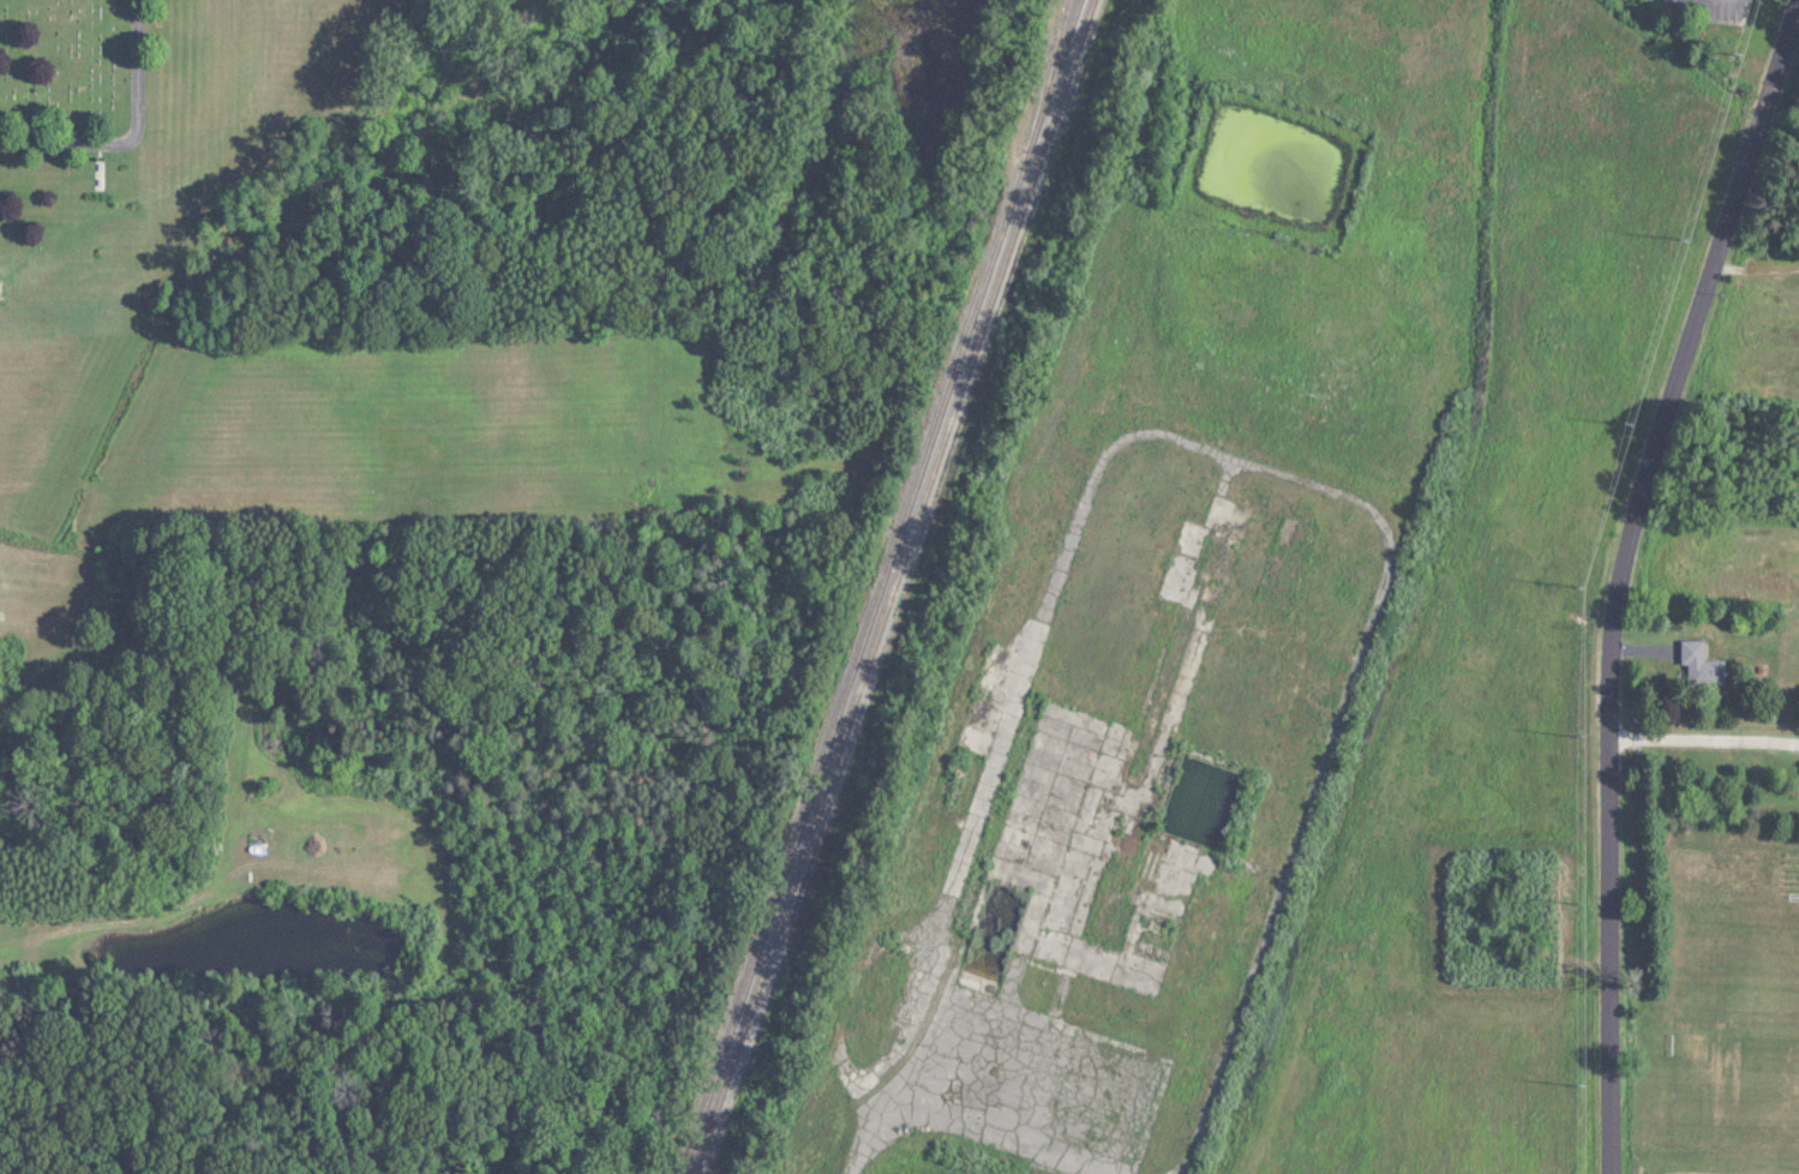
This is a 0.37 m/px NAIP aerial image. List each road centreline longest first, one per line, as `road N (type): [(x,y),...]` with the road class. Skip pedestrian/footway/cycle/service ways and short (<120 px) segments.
road 1 (residential): [(1615,1173),(1614,621),(1642,507),(1798,10)]

